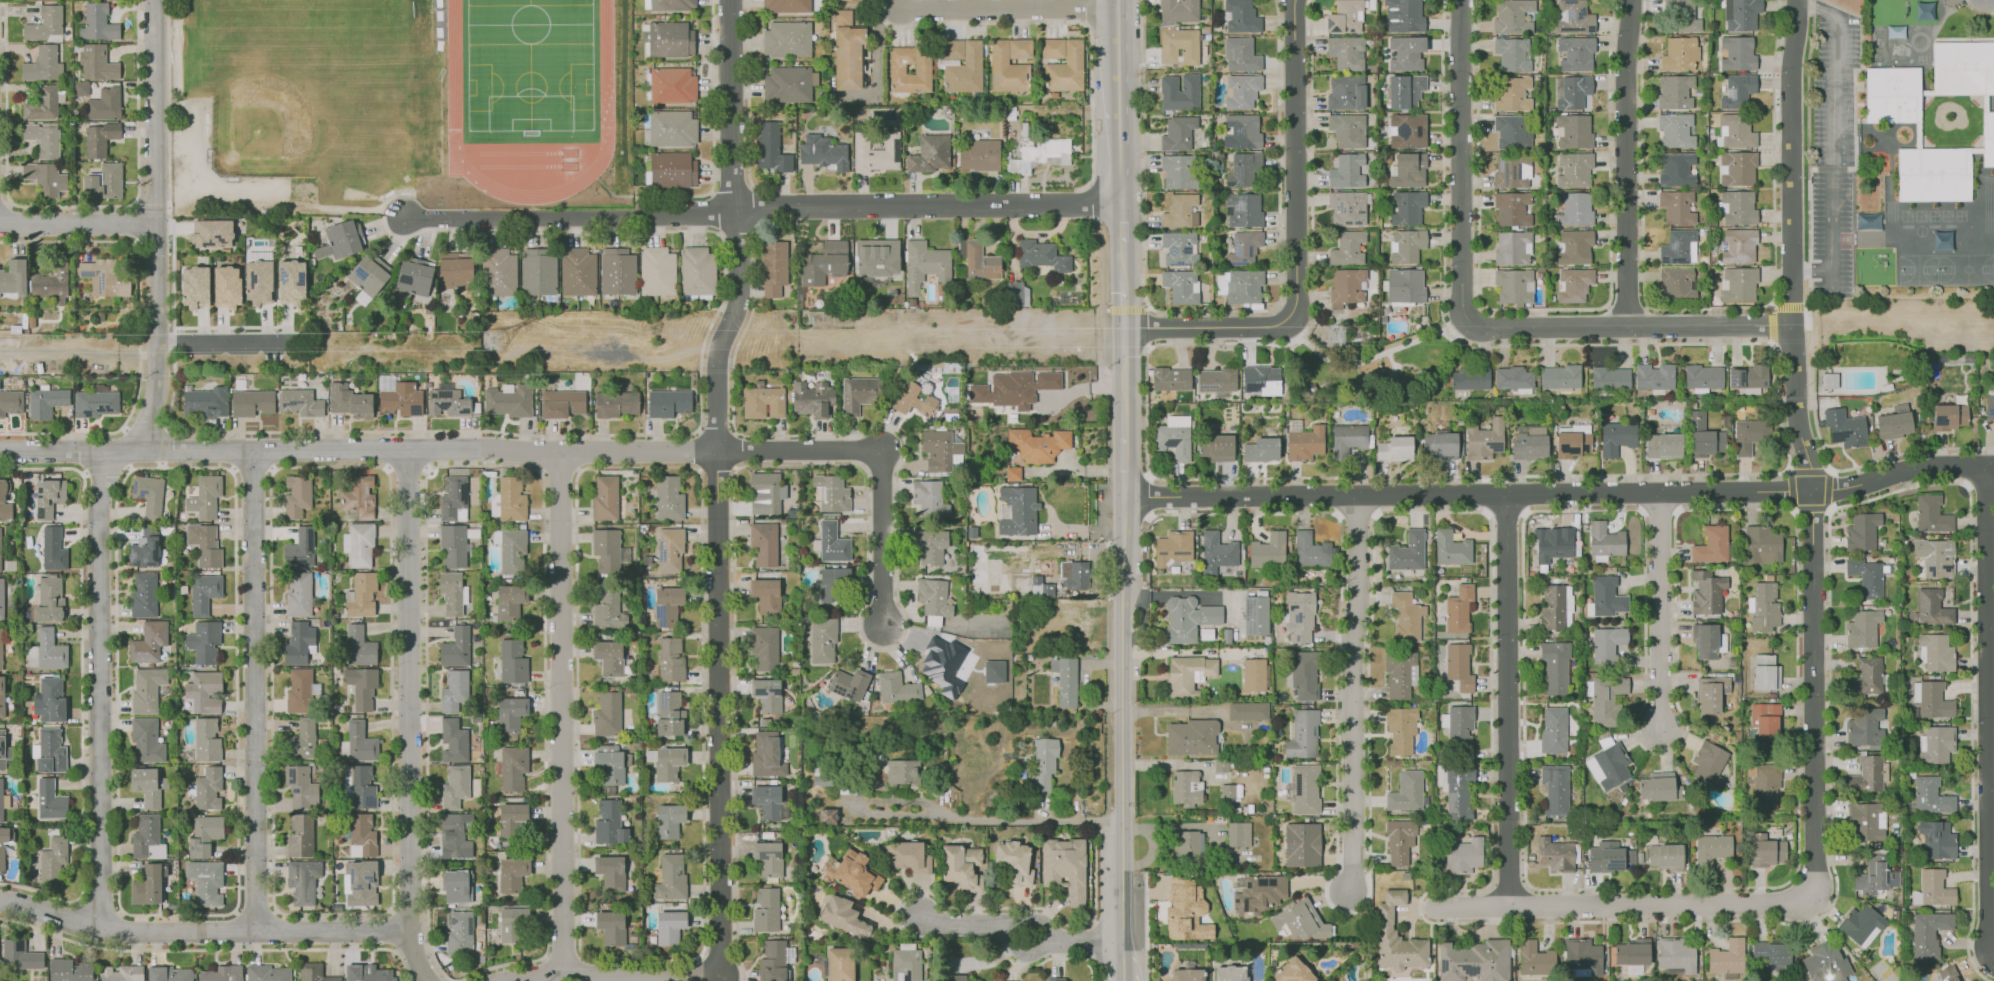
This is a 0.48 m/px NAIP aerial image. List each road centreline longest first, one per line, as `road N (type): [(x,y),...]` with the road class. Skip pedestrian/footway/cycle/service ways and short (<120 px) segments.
road 1 (residential): [(721,970),(715,365),(740,291),(731,0)]
road 2 (residential): [(1810,895),(1817,874),(1811,490),(1790,327),(1796,0)]
road 3 (tertiary): [(1127,497),(1828,490),(1927,468),(1993,468)]
road 4 (residential): [(402,215),(1122,204)]
road 5 (residential): [(716,451),(0,452)]
road 6 (residential): [(1790,327),(1470,322),(1462,305),(1461,0)]
road 7 (residential): [(407,449),(412,931),(432,980)]
road 8 (residential): [(563,975),(561,455)]
road 9 (residential): [(1124,328),(1266,327),(1292,311),(1294,0)]
road 10 (residential): [(252,450),(257,932)]
road 11 (residential): [(118,452),(99,502),(97,928)]
road 12 (residential): [(1993,945),(1985,468)]
road 13 (residential): [(154,0),(157,384),(145,430),(118,452)]
road 14 (secondary): [(1123,939),(1127,497)]
road 15 (residential): [(412,931),(97,928),(0,902)]
road 16 (residential): [(1509,905),(1503,496)]
road 17 (residential): [(1354,497),(1347,891)]
road 18 (residential): [(1431,906),(1790,905),(1810,895)]
road 19 (residential): [(1627,327),(1627,0)]
road 20 (residential): [(1661,727),(1659,492)]
road 21 (residential): [(901,5),(1116,7)]
road 22 (residential): [(1123,939),(1056,944),(1003,924),(925,916)]
road 23 (residential): [(525,980),(721,970)]
road 24 (residential): [(878,453),(880,622)]
road 25 (residential): [(878,453),(716,451)]
road 26 (residential): [(156,224),(0,223)]

